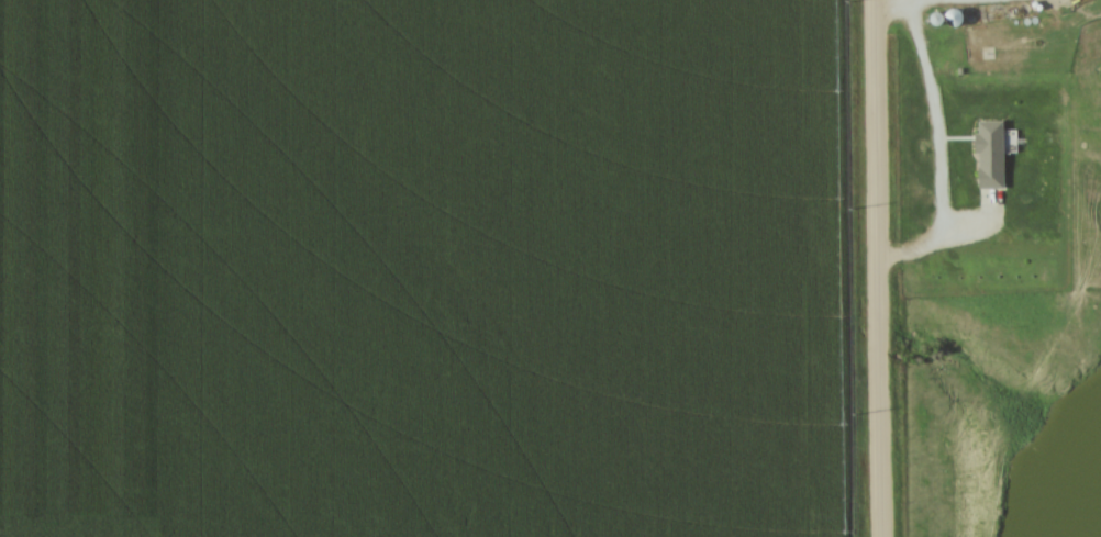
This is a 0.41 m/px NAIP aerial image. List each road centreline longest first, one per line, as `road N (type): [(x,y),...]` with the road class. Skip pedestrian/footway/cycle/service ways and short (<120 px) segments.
road 1 (tertiary): [(885,536),(876,0)]

